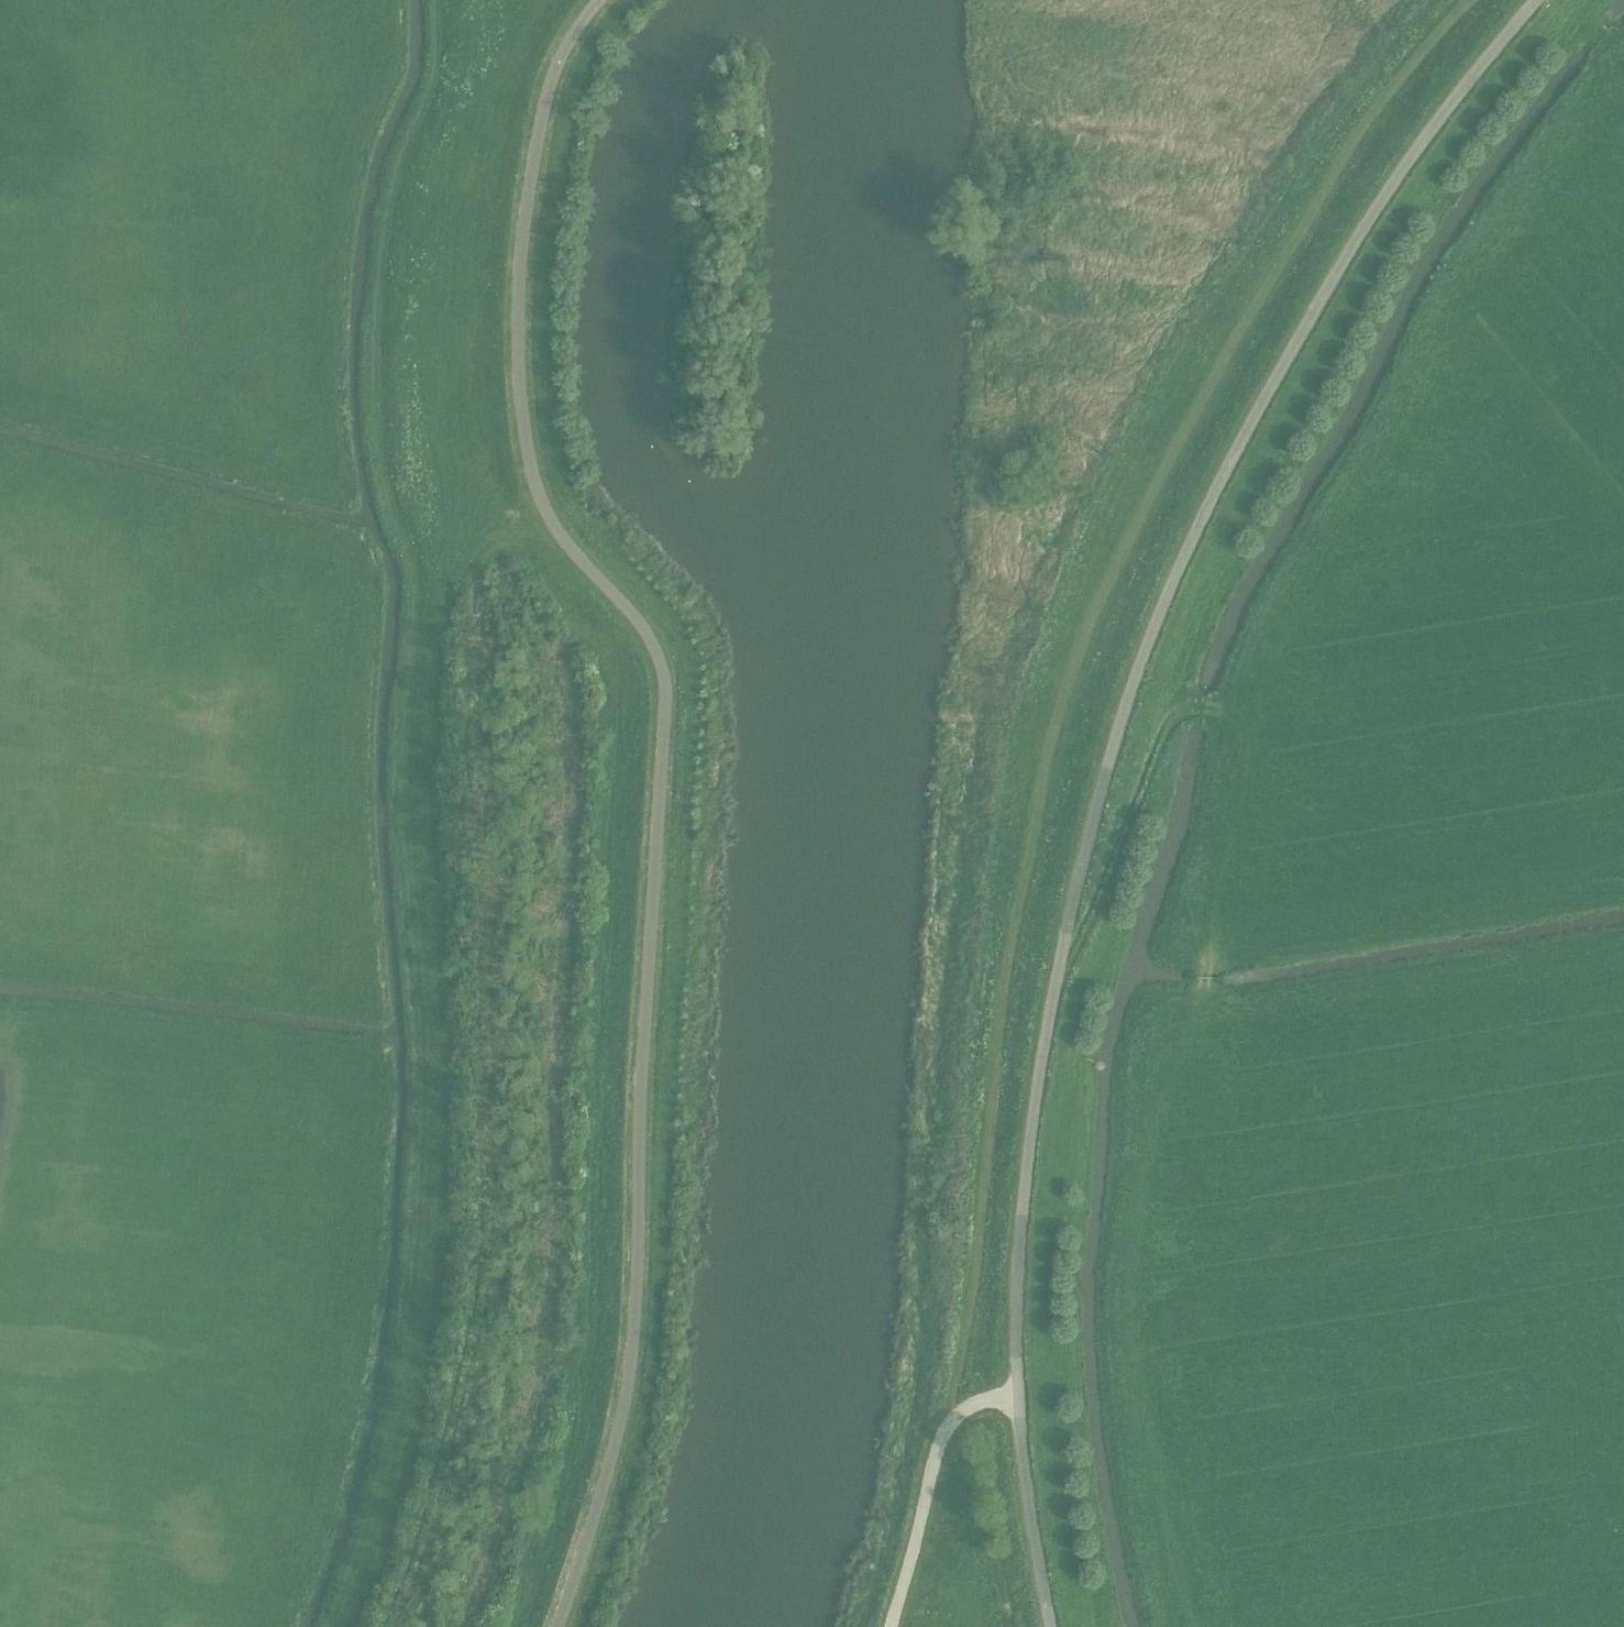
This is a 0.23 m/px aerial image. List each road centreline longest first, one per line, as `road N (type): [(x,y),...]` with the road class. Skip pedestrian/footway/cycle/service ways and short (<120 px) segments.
road 1 (unclassified): [(1050,1626),(1027,1489),(1018,1289),(1025,1184),(1051,1010),(1131,718),(1173,601),(1258,415),(1419,157),(1542,0)]
road 2 (track): [(898,1626),(949,1435),(960,1419),(996,1401),(1023,1399)]

